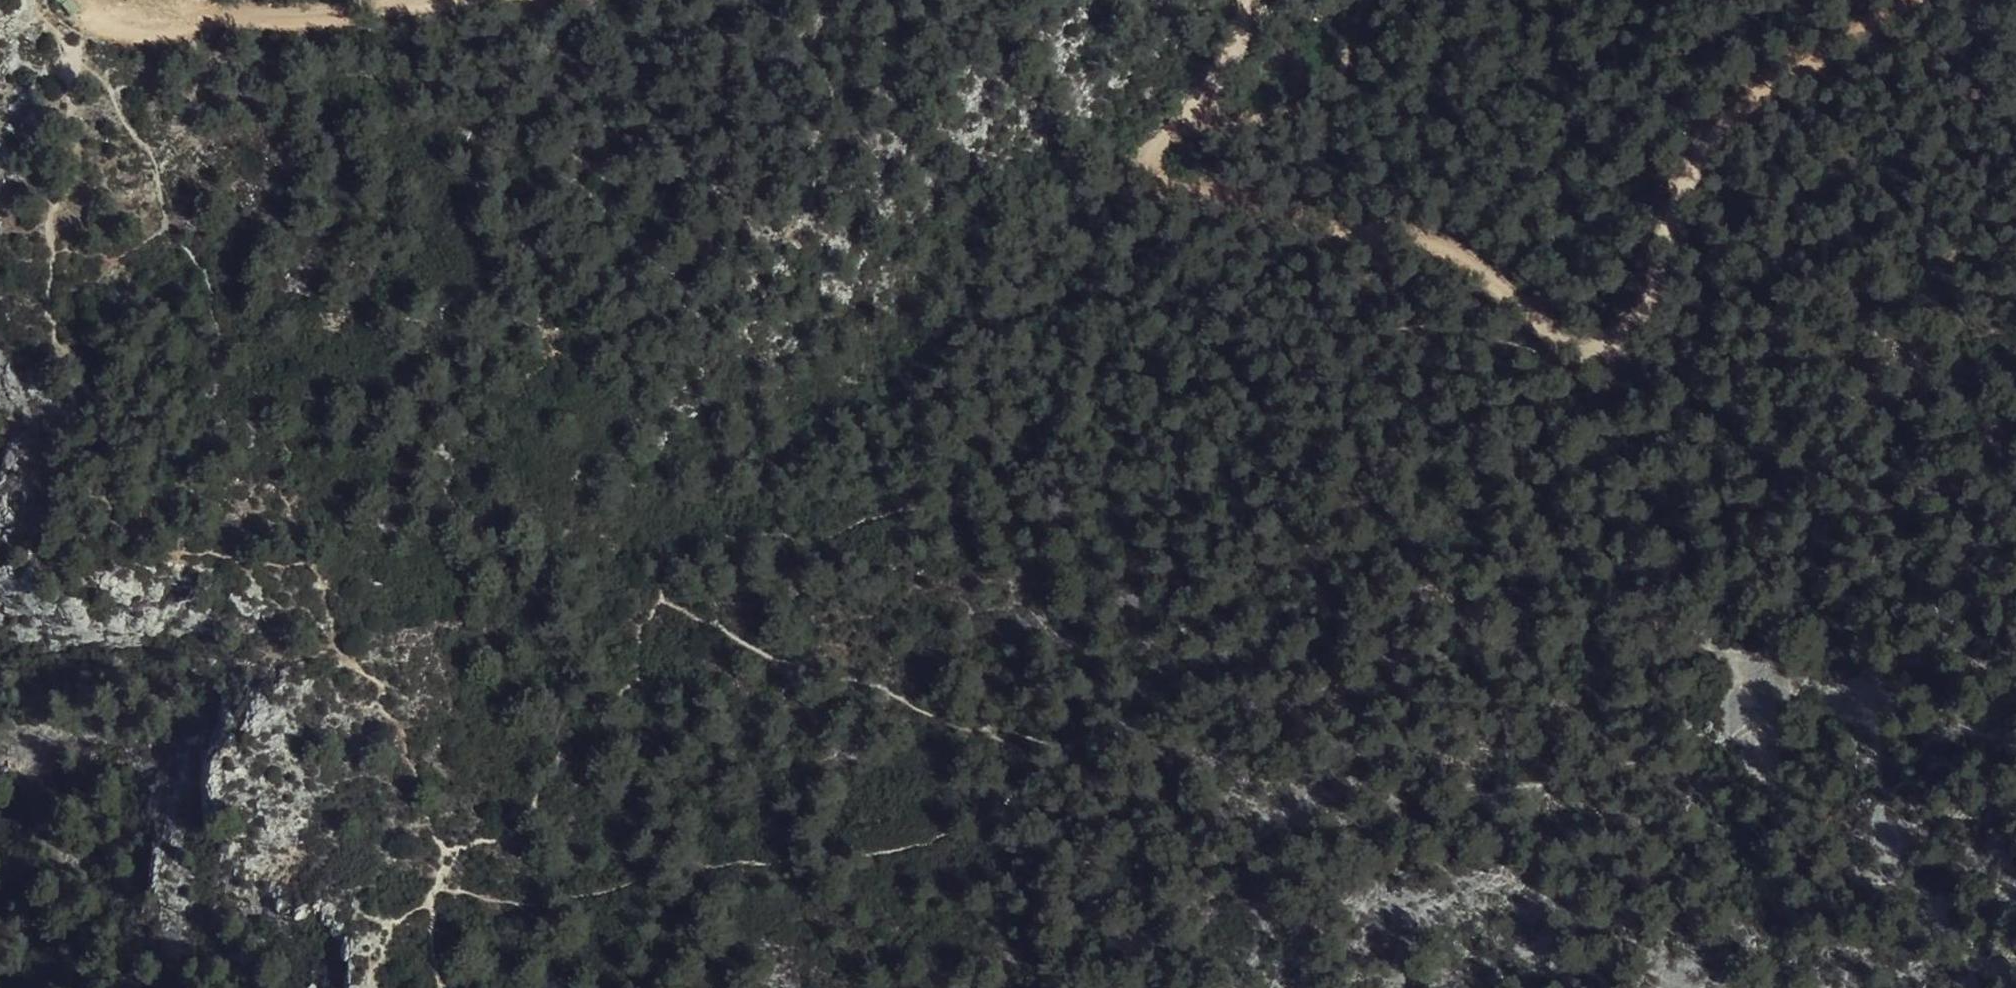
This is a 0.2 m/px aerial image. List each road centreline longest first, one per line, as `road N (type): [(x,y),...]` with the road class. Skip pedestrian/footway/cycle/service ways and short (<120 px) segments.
road 1 (track): [(1247,0),(1219,78),(1200,111),(1163,138),(1152,177),(1177,195),(1443,253),(1514,291),(1556,328),(1579,368)]
road 2 (track): [(1579,368),(1629,345),(1698,187),(1748,121),(1928,0)]
road 3 (track): [(122,4),(246,20),(419,13),(487,0)]

